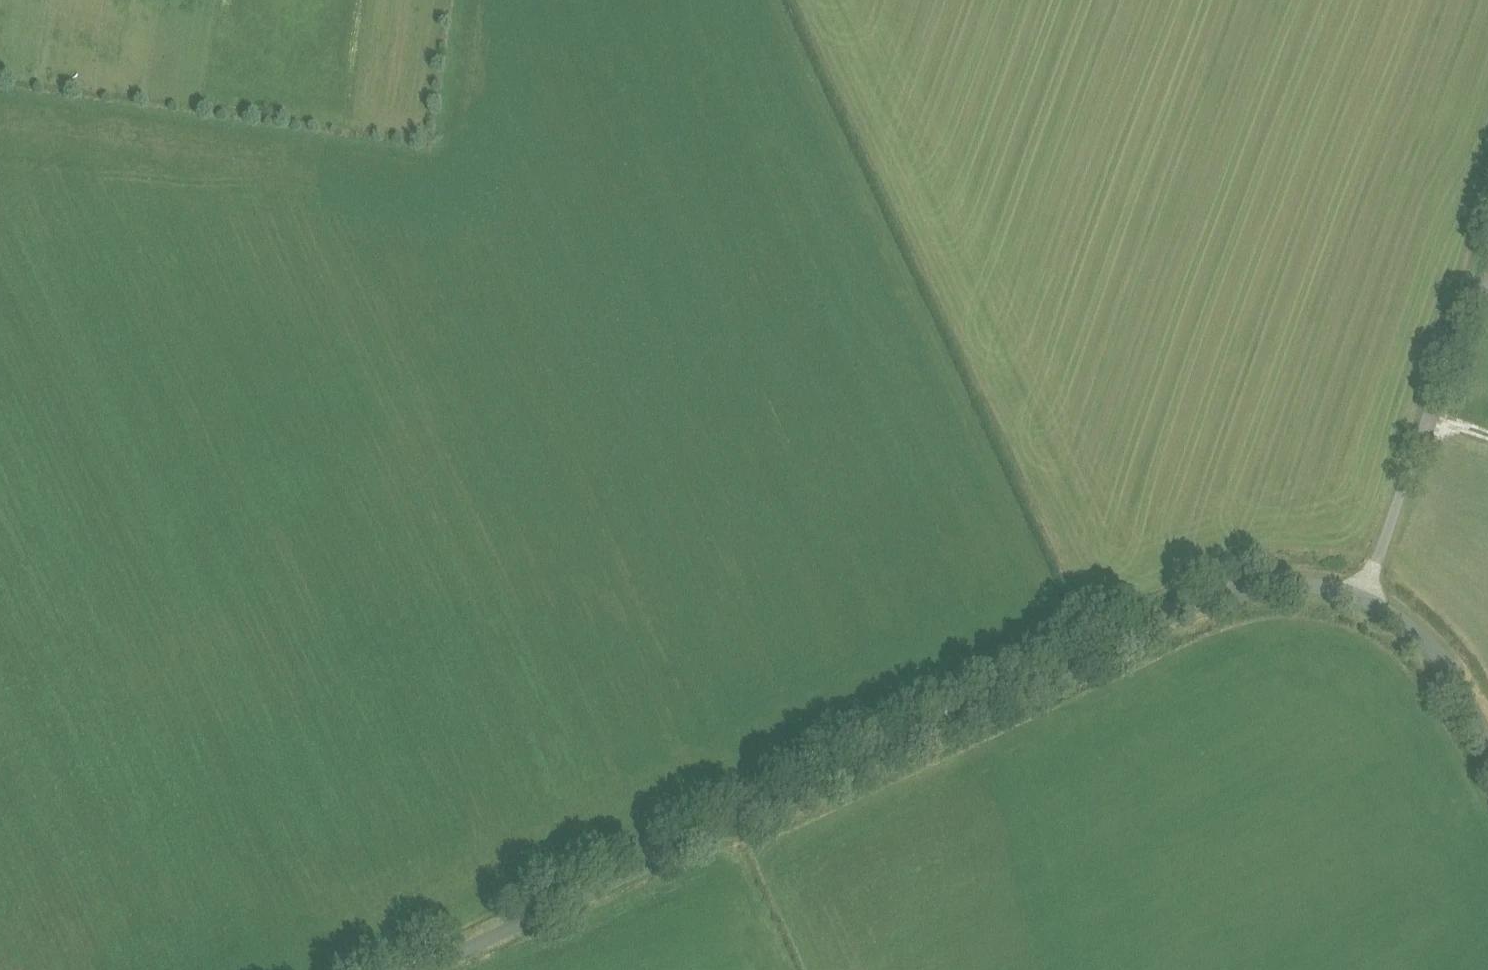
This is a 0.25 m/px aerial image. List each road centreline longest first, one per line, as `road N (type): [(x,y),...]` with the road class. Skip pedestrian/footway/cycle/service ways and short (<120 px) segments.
road 1 (unclassified): [(1487,736),(1427,641),(1391,613),(1337,588),(1246,587),(395,969)]

